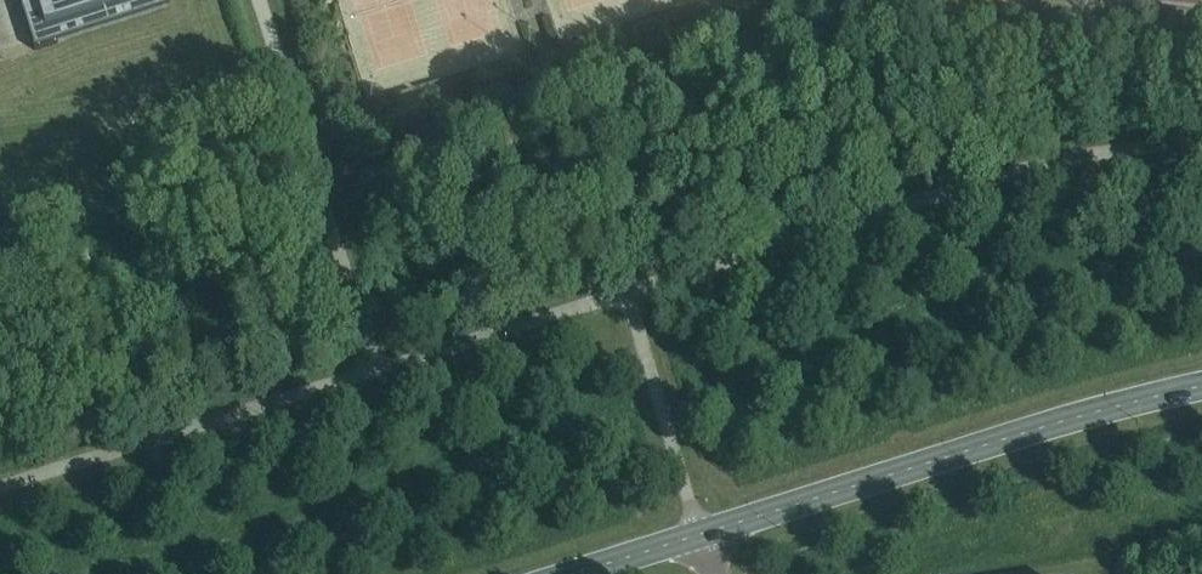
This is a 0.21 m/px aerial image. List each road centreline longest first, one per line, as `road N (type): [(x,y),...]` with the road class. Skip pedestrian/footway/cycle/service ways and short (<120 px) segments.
road 1 (secondary): [(700,534),(1201,388)]
road 2 (secondary): [(574,573),(700,534)]

